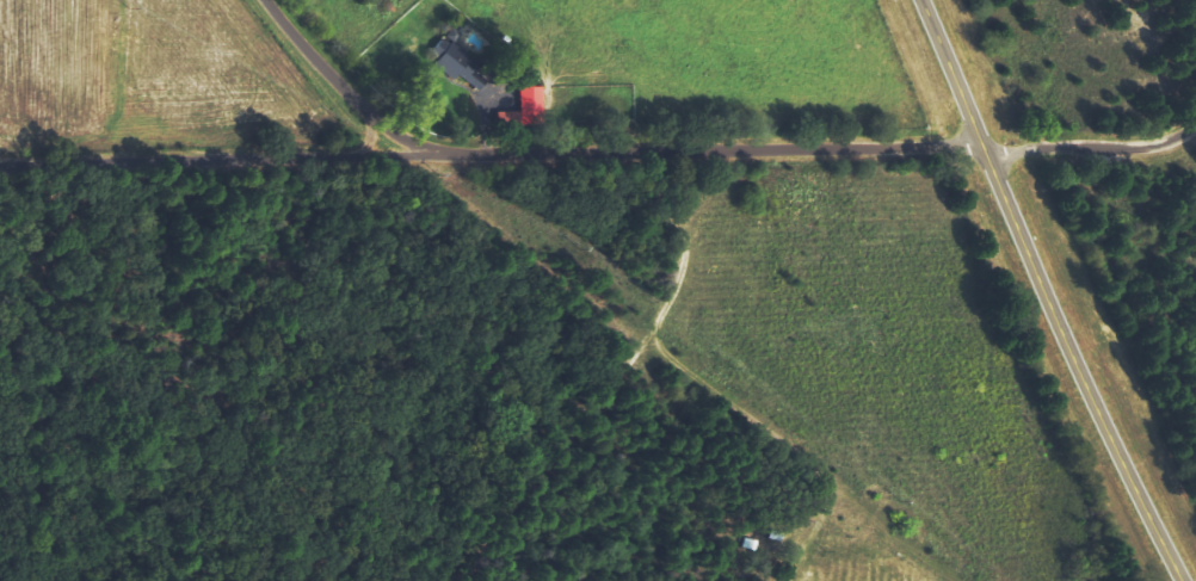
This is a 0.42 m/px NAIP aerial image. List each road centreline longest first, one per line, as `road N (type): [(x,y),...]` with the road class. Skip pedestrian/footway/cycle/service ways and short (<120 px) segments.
road 1 (secondary): [(921,0),(1183,580)]
road 2 (residential): [(984,150),(440,154),(378,123)]
road 3 (residential): [(440,154),(0,165)]
road 4 (residential): [(661,350),(440,154)]
road 5 (residential): [(487,580),(661,350)]
road 6 (residential): [(984,150),(1163,146),(1195,129)]
road 7 (residential): [(378,123),(266,0)]

